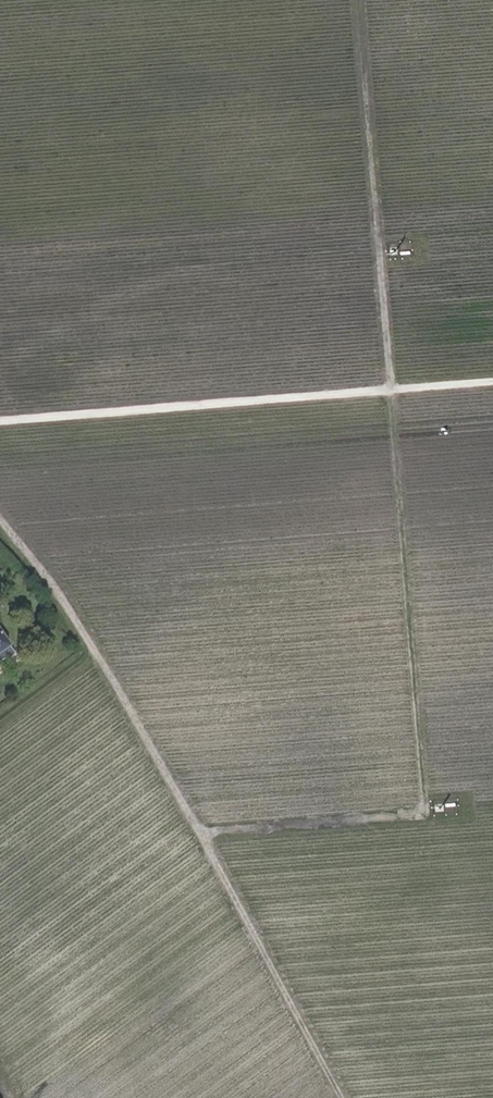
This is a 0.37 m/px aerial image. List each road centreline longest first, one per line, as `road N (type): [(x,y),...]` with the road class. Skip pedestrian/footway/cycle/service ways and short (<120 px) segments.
road 1 (track): [(0,517),(79,614),(342,1097)]
road 2 (track): [(0,419),(492,380)]

